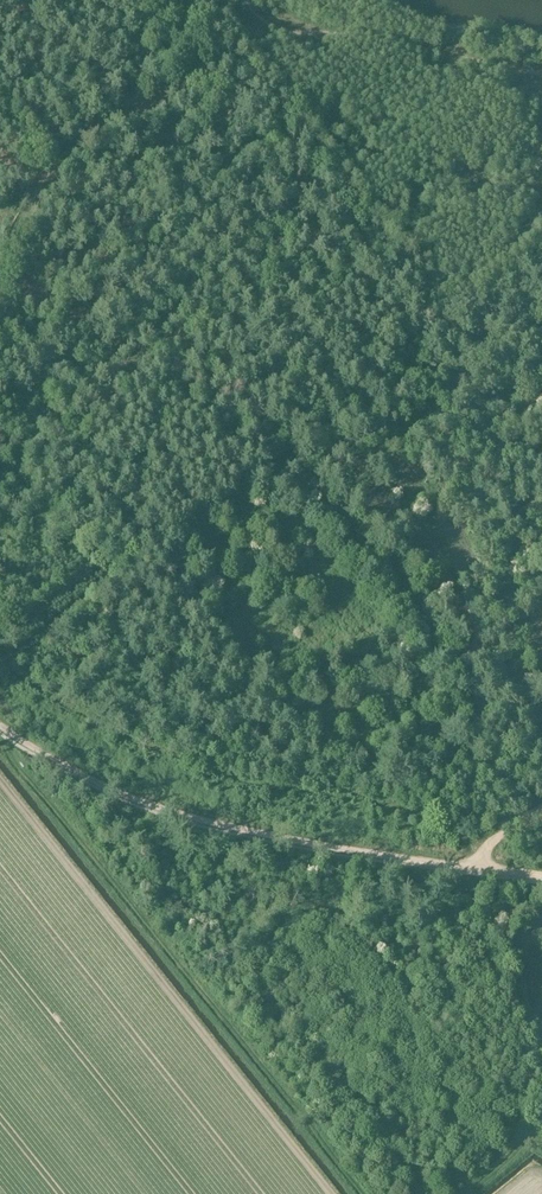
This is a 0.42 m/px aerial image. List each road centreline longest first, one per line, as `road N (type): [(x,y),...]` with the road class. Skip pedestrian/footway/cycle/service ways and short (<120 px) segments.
road 1 (track): [(8,729),(11,753),(33,788),(359,1193)]
road 2 (track): [(0,724),(106,784),(186,814),(319,845),(541,876)]
road 3 (track): [(0,280),(40,177),(108,124),(187,81)]
road 4 (track): [(512,828),(376,806)]

